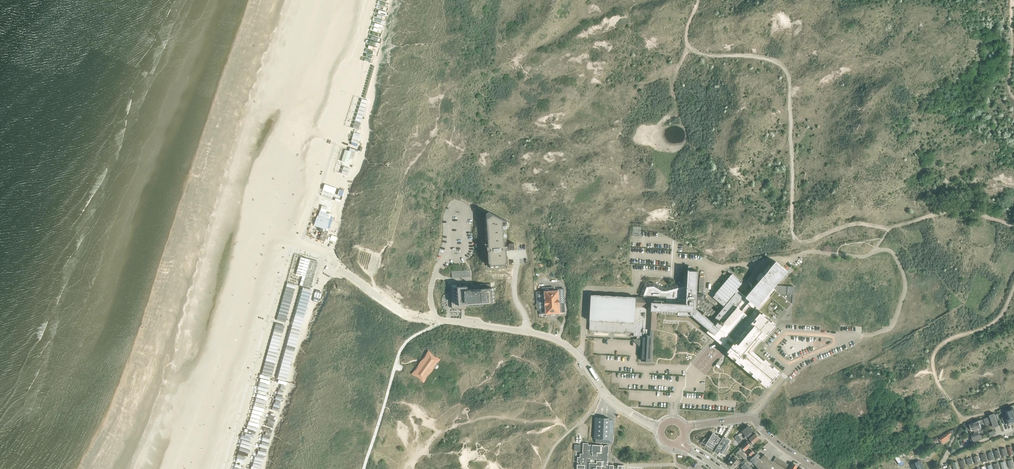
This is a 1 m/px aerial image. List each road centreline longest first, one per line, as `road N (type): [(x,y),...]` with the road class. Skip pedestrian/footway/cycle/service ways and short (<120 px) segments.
road 1 (unclassified): [(663,431),(611,400),(578,355),(550,336),(446,321)]
road 2 (track): [(349,272),(152,164)]
road 3 (residential): [(815,468),(753,419),(682,428)]

